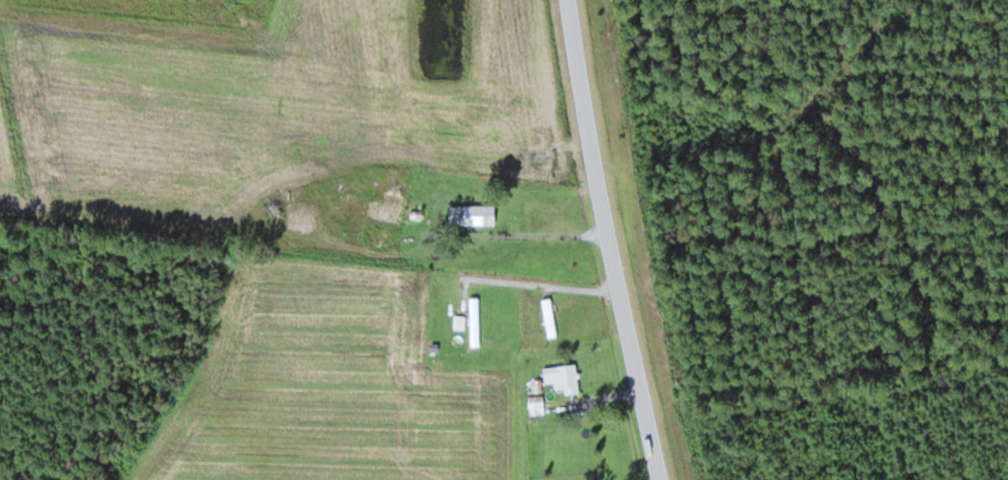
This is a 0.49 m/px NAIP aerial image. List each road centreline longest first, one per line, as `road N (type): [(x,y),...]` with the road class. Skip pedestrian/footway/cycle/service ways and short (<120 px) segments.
road 1 (primary): [(662,479),(577,0)]

